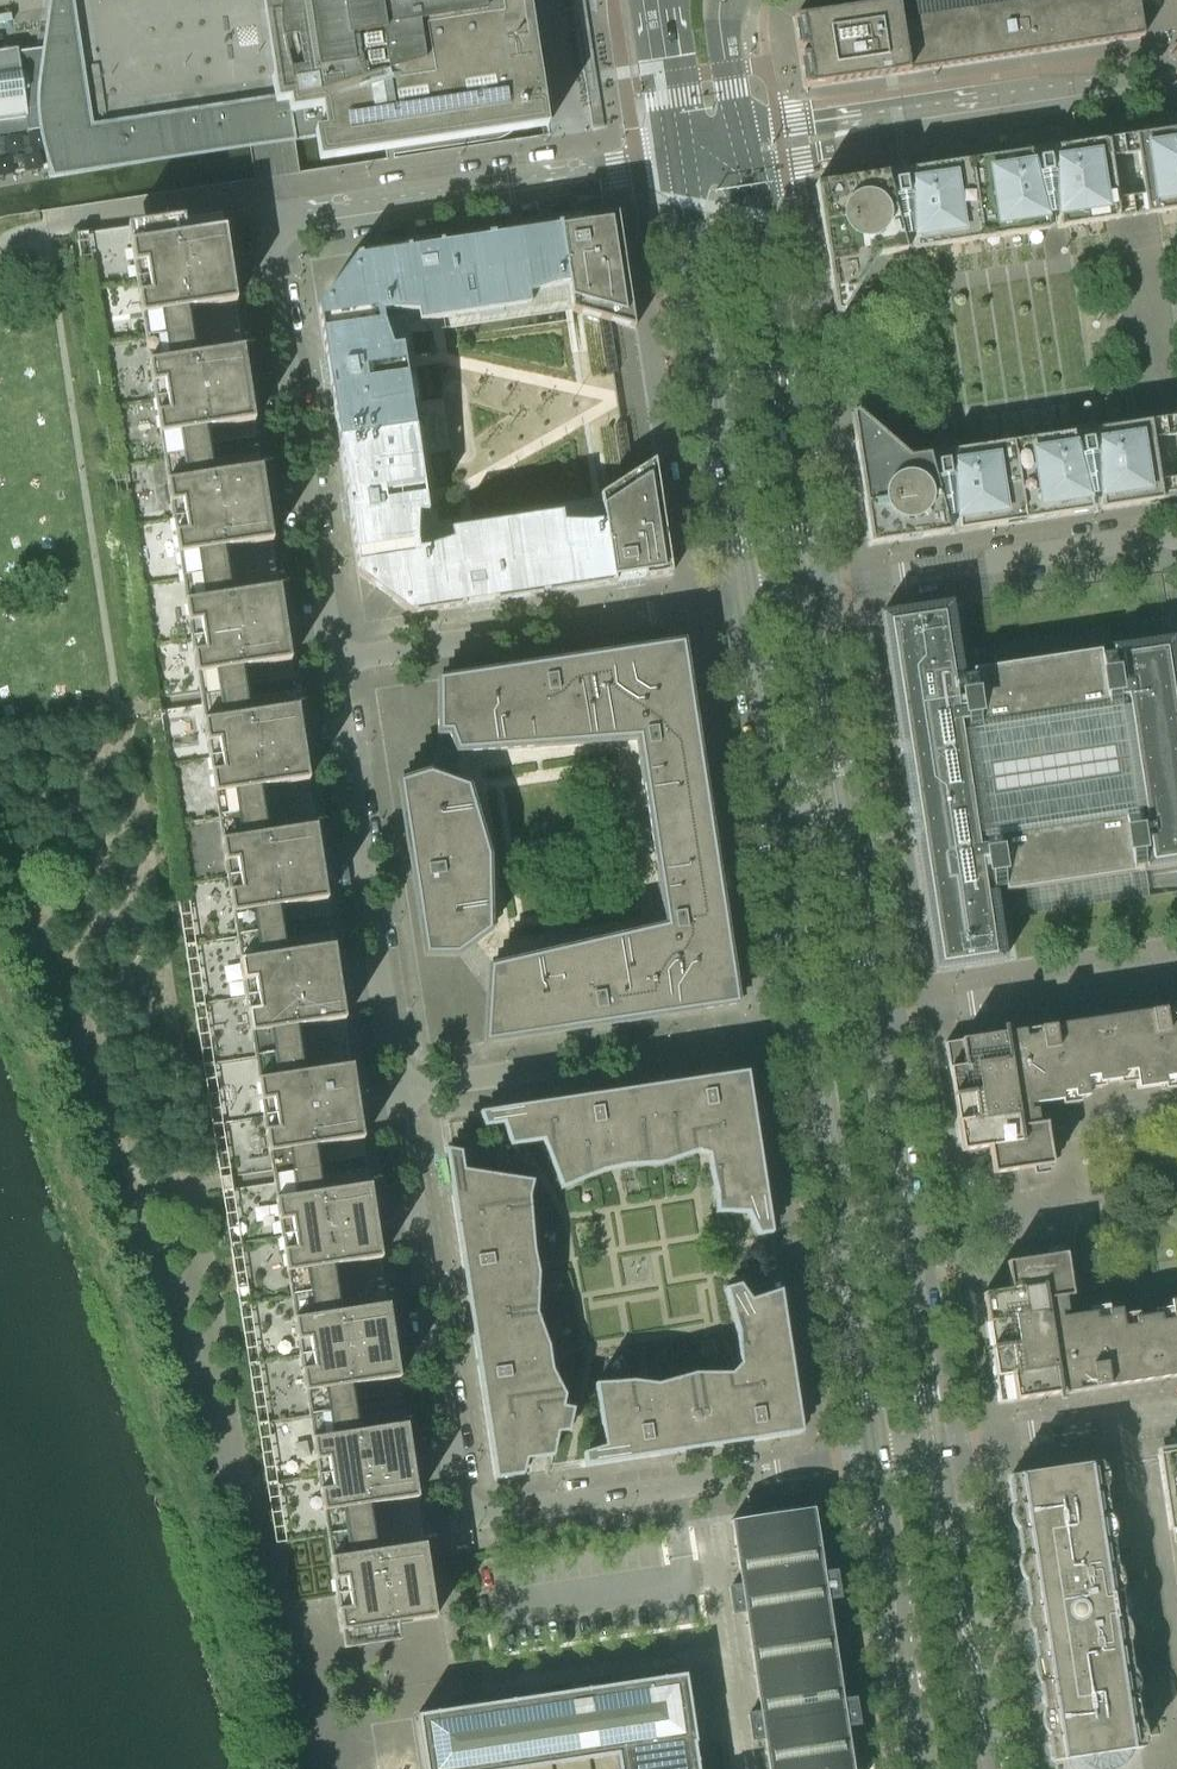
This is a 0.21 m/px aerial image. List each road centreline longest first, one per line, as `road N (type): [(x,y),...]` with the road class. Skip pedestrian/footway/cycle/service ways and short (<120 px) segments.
road 1 (residential): [(331,666),(263,222),(682,159)]
road 2 (tertiary): [(807,594),(741,149)]
road 3 (tertiary): [(682,159),(751,602)]
road 4 (tertiary): [(814,1024),(878,1454)]
road 5 (tertiary): [(935,1445),(871,1018)]
road 6 (residential): [(457,1503),(471,1516),(878,1454)]
road 7 (tertiary): [(871,1018),(807,594)]
road 8 (tertiary): [(751,602),(814,1024)]
road 9 (residential): [(751,602),(331,666)]
road 10 (residential): [(395,1086),(331,666)]
road 11 (residential): [(395,1086),(814,1024)]
road 12 (residential): [(457,1503),(395,1086)]
road 13 (residential): [(807,594),(1176,536)]
road 14 (tertiary): [(983,1768),(935,1445)]
road 15 (tertiary): [(878,1454),(926,1768)]
road 16 (residential): [(871,1018),(1176,974)]
road 17 (residential): [(884,126),(1176,80)]
road 18 (residential): [(935,1445),(1176,1410)]
road 19 (tertiary): [(659,0),(682,159)]
road 20 (residential): [(741,149),(783,158),(859,146),(884,126)]
road 21 (residential): [(884,126),(855,116),(778,129),(741,149)]
road 22 (tertiary): [(741,149),(720,0)]

